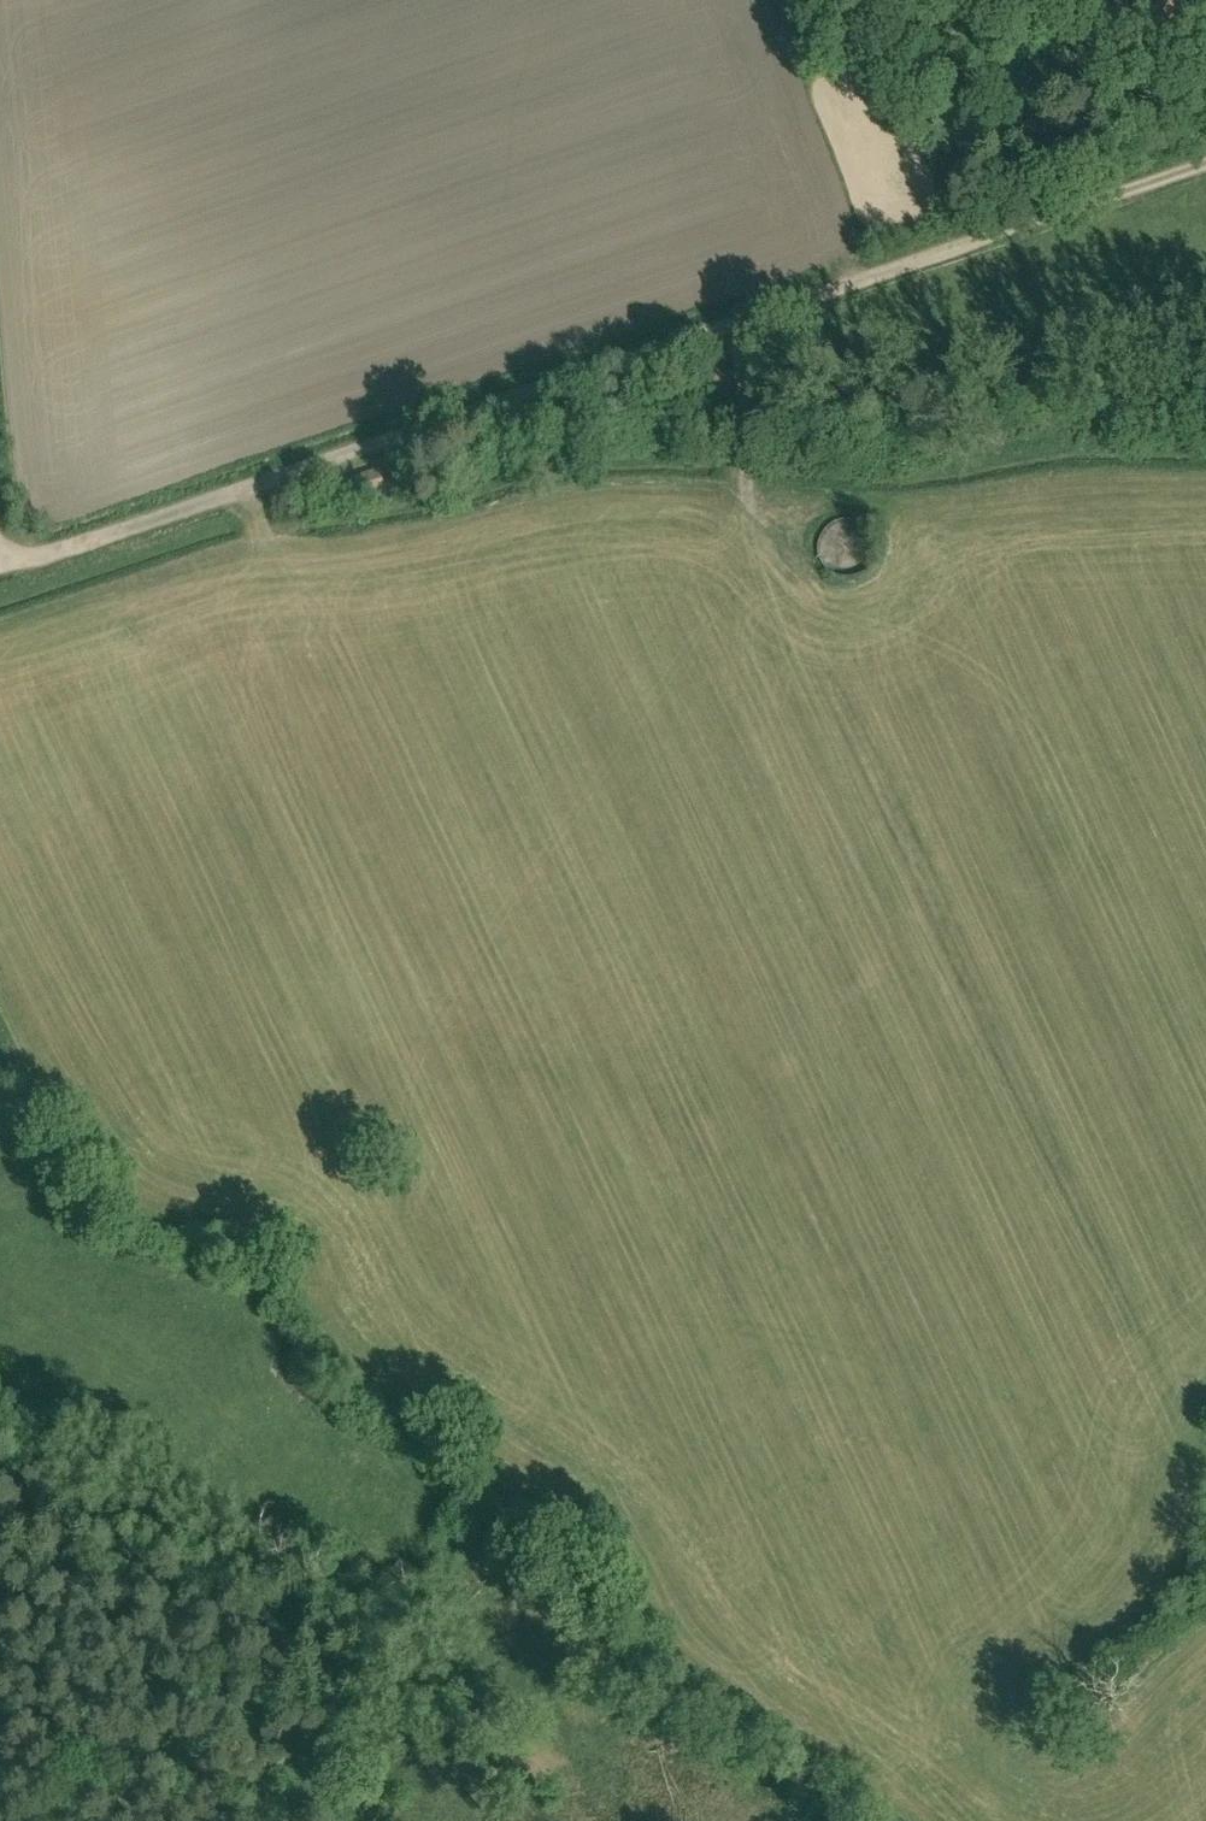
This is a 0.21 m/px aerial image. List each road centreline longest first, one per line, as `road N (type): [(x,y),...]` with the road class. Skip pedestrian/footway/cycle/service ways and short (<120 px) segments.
road 1 (track): [(0,567),(1205,162)]

